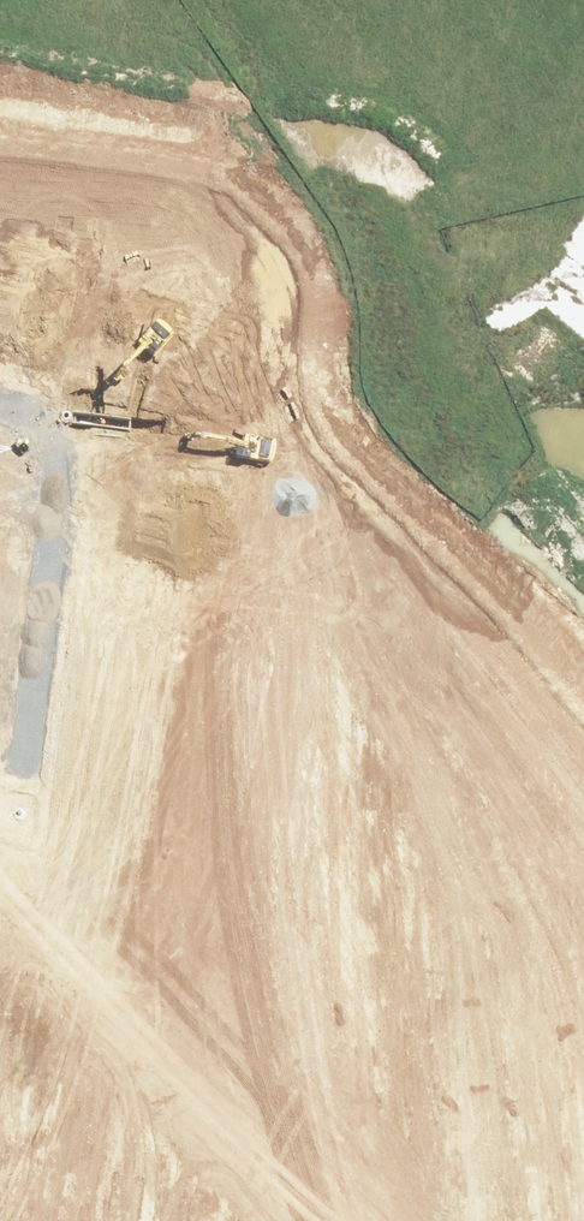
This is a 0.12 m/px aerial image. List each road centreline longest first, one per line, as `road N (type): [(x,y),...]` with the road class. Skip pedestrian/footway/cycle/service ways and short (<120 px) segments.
road 1 (residential): [(105,403),(546,456),(581,425)]
road 2 (residential): [(131,722),(583,783)]
road 3 (residential): [(583,800),(564,994),(504,1220)]
road 4 (residential): [(18,714),(37,602),(28,531),(44,492),(82,474),(98,476)]
road 5 (residential): [(98,476),(123,480),(149,515),(131,722)]

